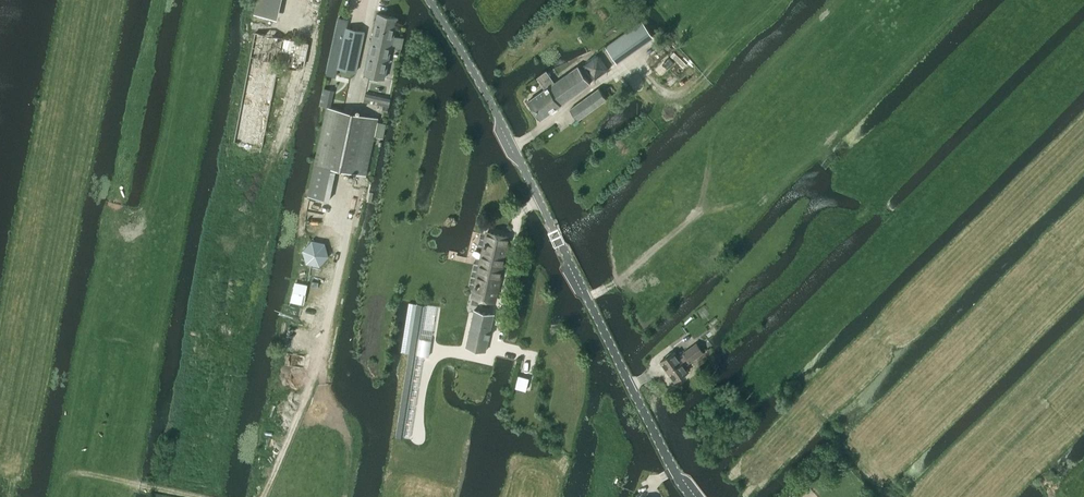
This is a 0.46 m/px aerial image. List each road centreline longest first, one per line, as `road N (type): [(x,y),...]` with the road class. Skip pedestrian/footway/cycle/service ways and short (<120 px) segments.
road 1 (tertiary): [(693,496),(430,0)]

